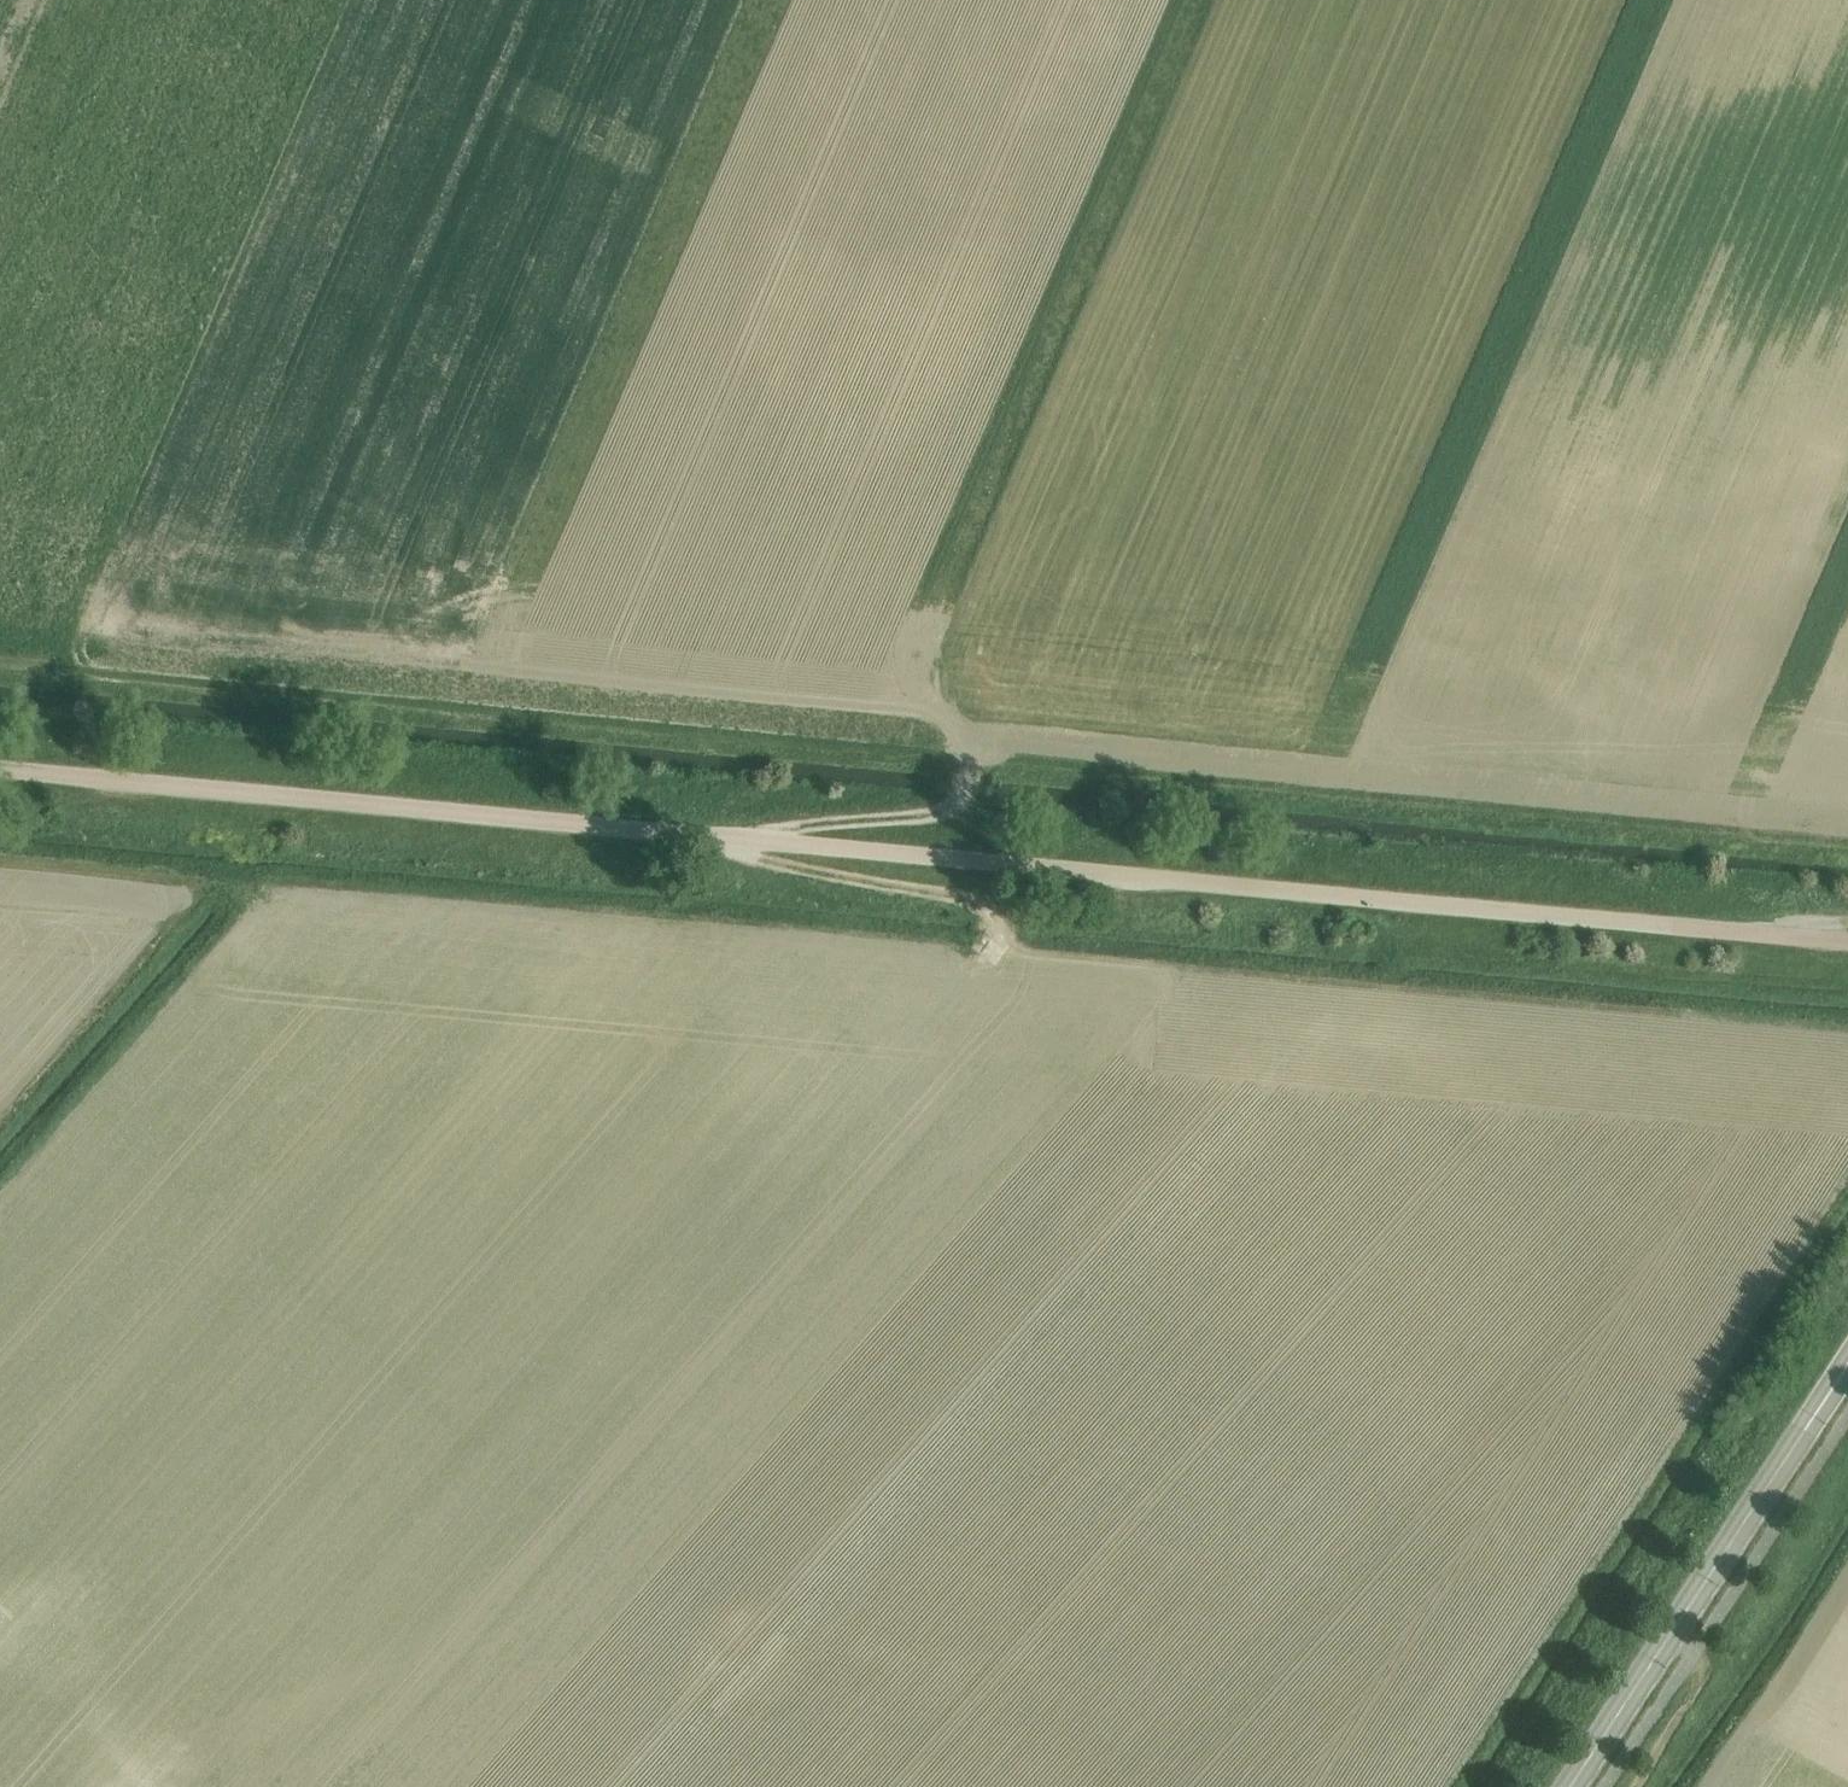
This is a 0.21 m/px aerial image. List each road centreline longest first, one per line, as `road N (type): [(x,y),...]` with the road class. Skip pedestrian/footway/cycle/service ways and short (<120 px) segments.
road 1 (unclassified): [(0,772),(1847,942)]
road 2 (secondary): [(1570,1786),(1847,1365)]

